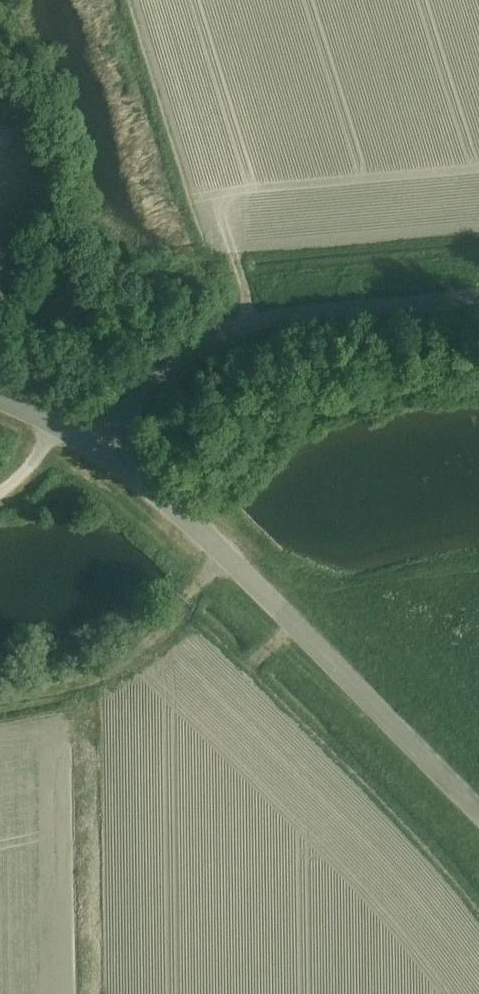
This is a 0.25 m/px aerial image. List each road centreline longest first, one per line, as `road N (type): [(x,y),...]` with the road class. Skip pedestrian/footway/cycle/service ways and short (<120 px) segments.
road 1 (tertiary): [(478,817),(260,593),(98,445)]
road 2 (unclassified): [(478,295),(266,317),(212,335),(162,370),(98,445)]
road 3 (track): [(0,697),(114,671),(168,633),(232,567)]

